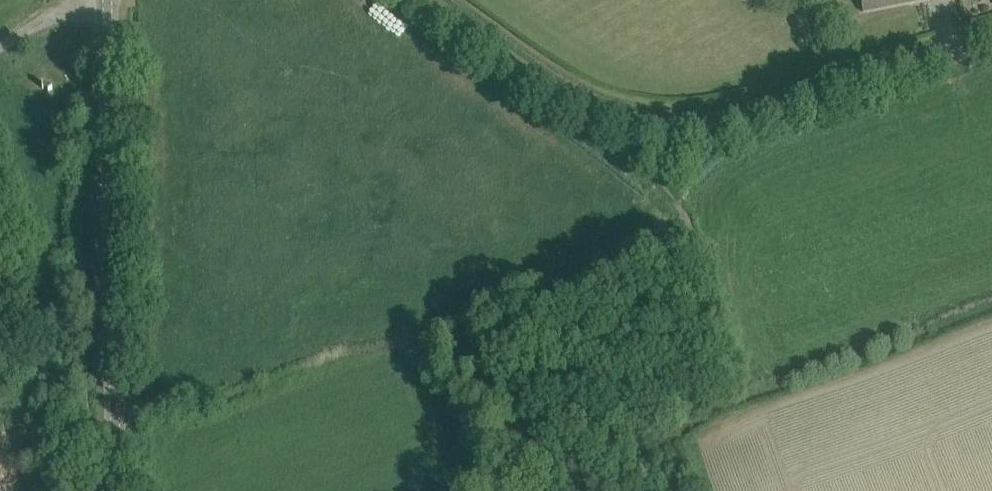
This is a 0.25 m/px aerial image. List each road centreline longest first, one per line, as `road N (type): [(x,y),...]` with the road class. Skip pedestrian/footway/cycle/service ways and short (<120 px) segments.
road 1 (unclassified): [(420,0),(575,108),(664,130),(732,125),(991,37)]
road 2 (unclassified): [(117,490),(109,0)]

